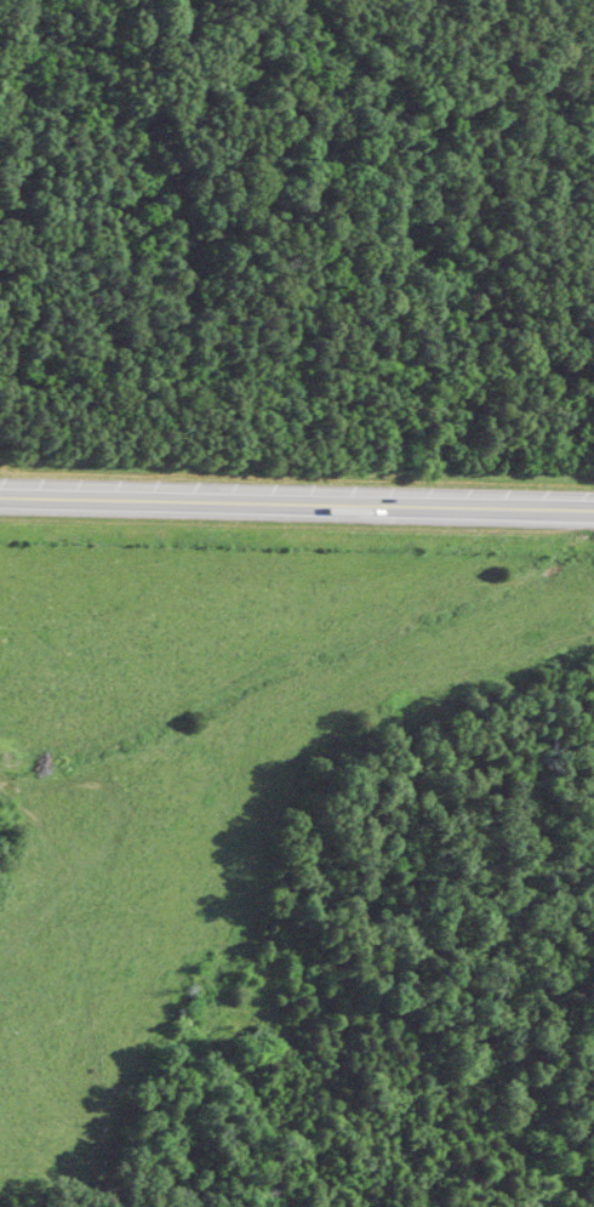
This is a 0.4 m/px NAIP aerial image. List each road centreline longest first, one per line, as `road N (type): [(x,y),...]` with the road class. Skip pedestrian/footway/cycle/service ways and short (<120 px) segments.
road 1 (primary): [(593,505),(0,491)]

